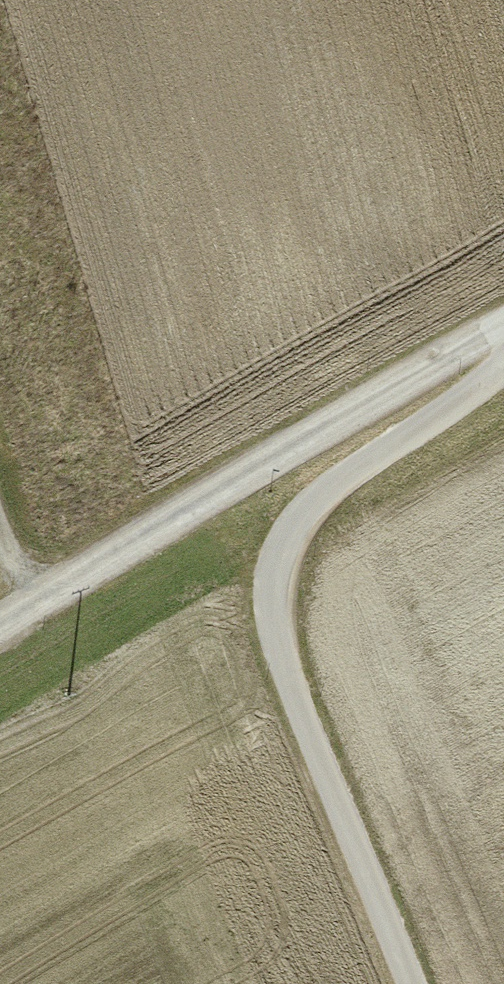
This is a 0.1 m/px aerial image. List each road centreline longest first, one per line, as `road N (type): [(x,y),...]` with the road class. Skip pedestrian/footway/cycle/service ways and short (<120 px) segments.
road 1 (track): [(503,365),(306,515),(271,571),(270,640),(405,983)]
road 2 (track): [(0,625),(503,327)]

